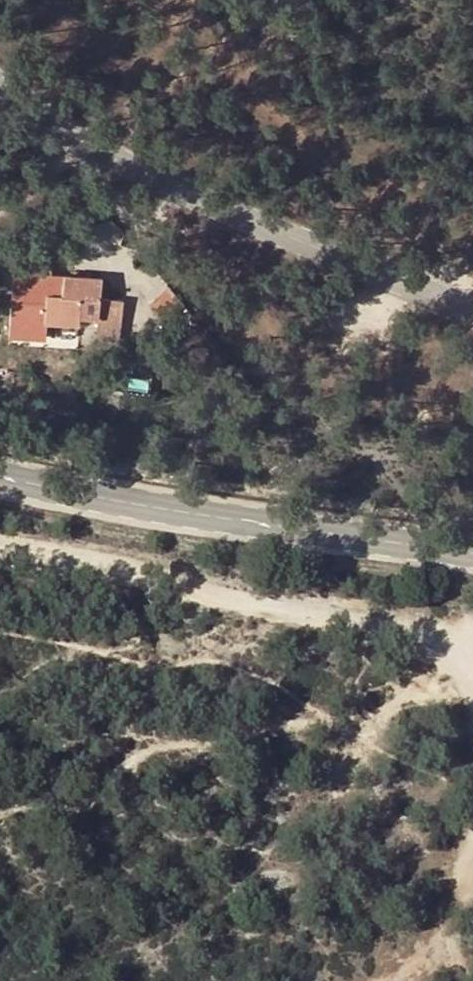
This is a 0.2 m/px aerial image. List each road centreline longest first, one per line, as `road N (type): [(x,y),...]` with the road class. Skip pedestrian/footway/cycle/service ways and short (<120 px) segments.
road 1 (tertiary): [(472,325),(271,255),(69,148),(0,90)]
road 2 (track): [(472,656),(0,552)]
road 3 (secondary): [(472,552),(0,475)]
road 4 (track): [(102,166),(236,36),(288,0)]
road 5 (track): [(443,961),(472,829)]

